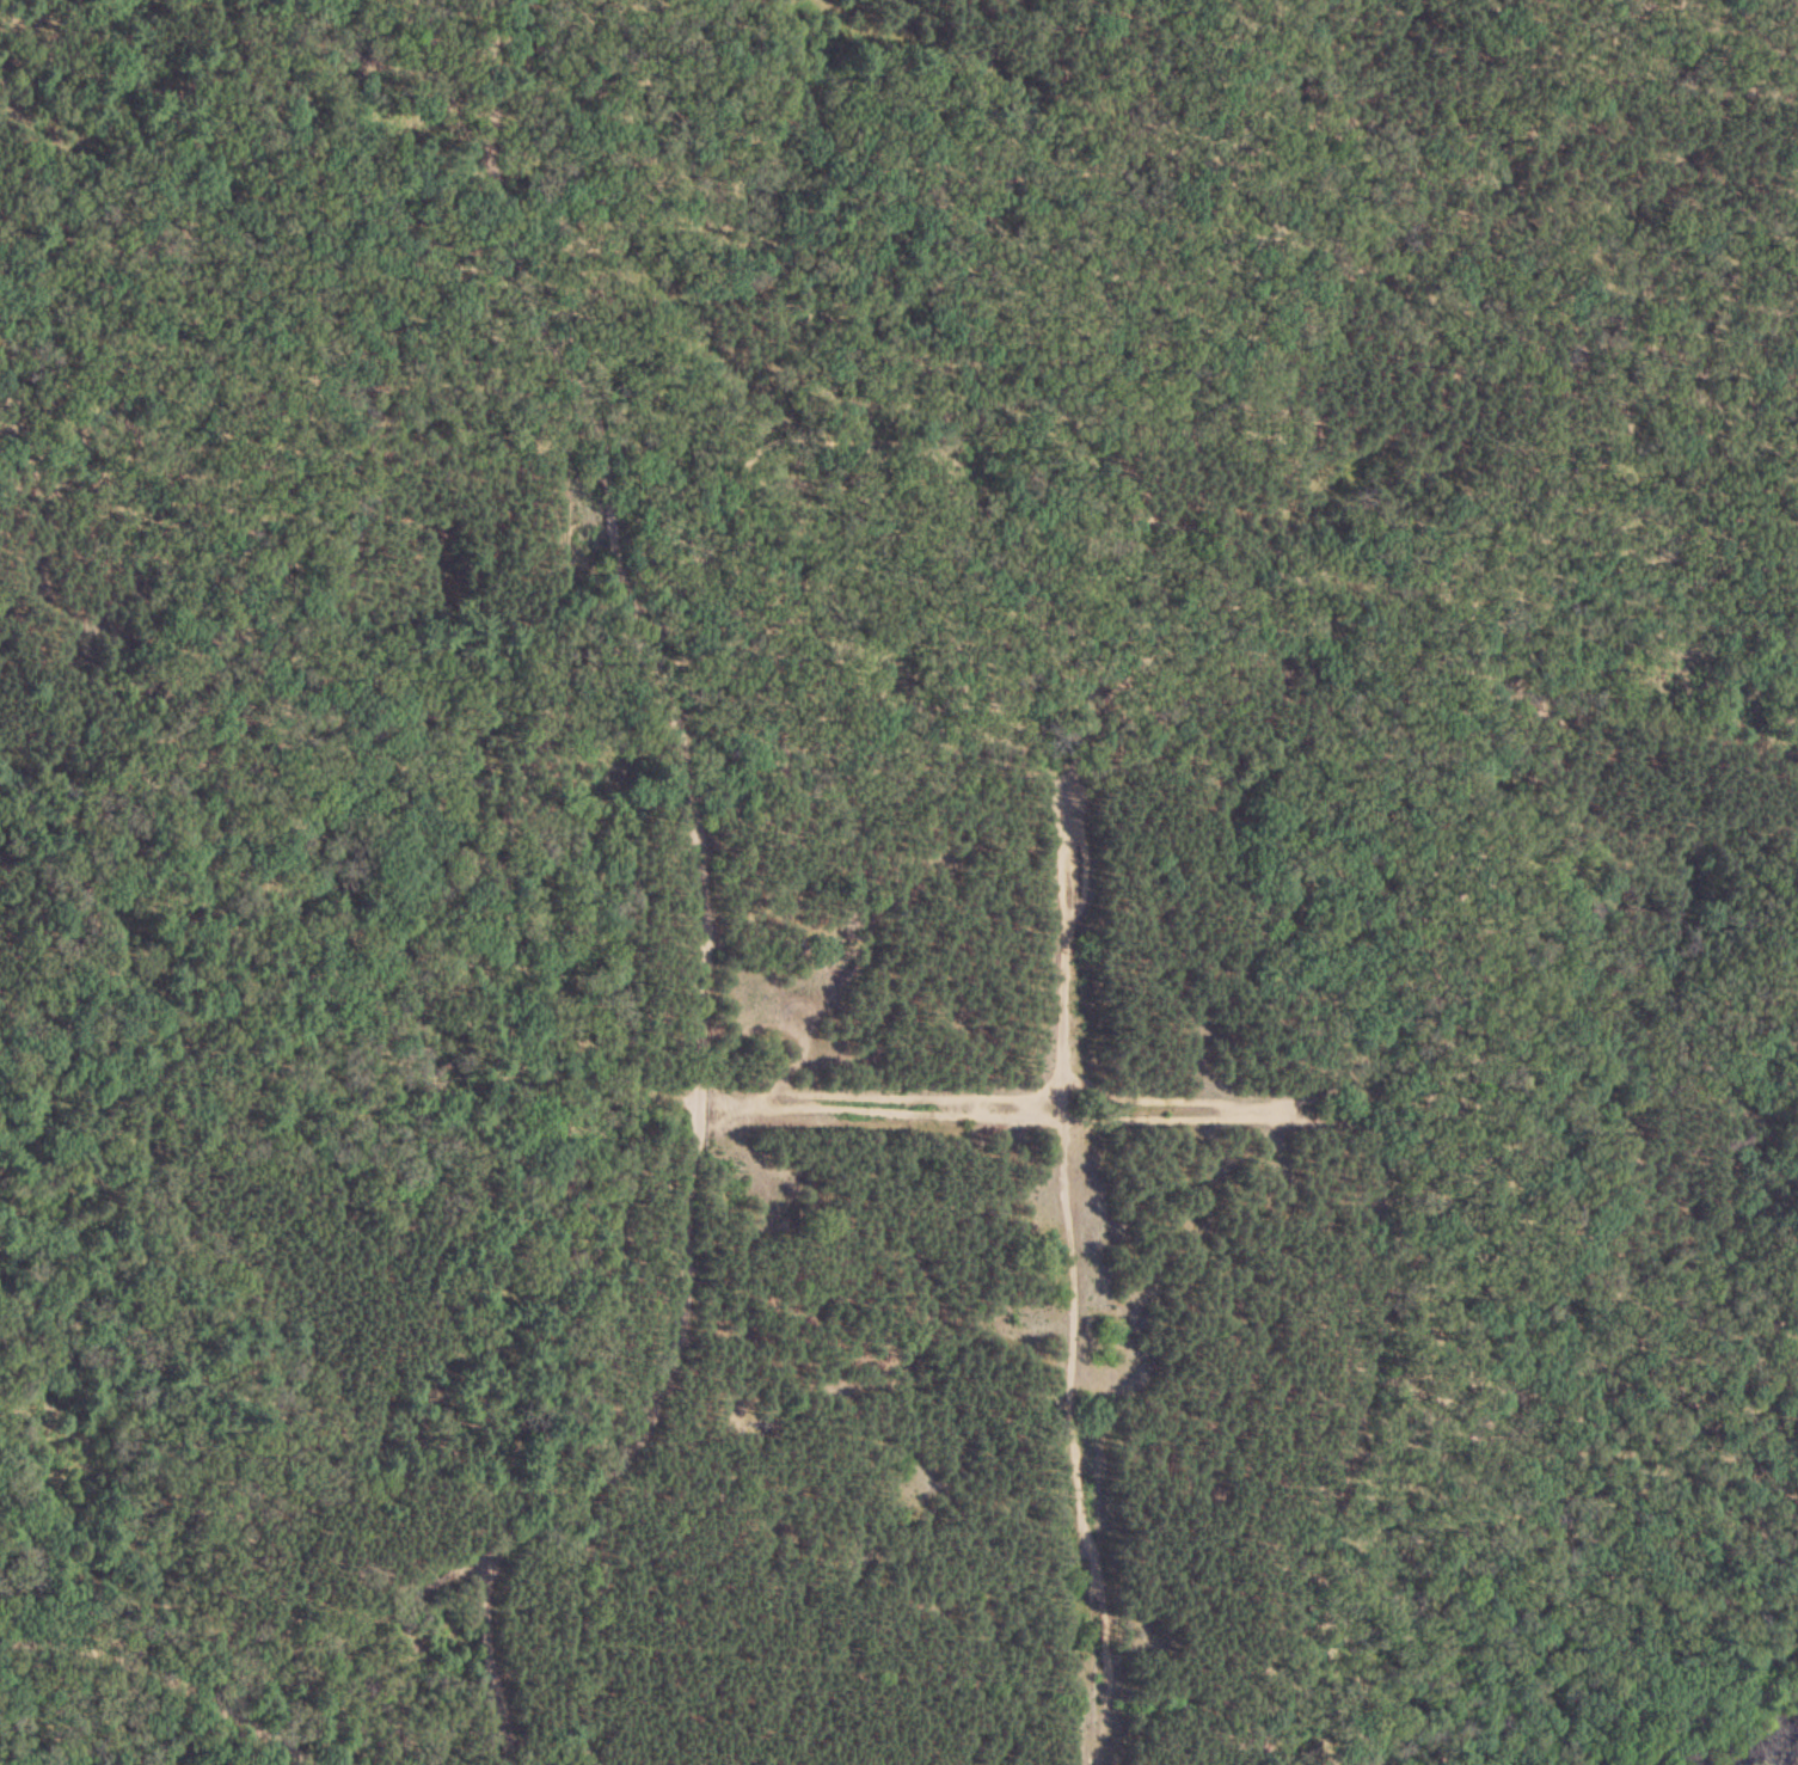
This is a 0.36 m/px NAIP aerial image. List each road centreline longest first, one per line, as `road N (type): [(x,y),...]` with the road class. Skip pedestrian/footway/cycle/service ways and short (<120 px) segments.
road 1 (residential): [(484,0),(493,180),(575,354),(658,697),(681,1115),(651,1313),(607,1433),(473,1526)]
road 2 (track): [(0,1619),(29,1616),(139,1649),(289,1733),(327,1764)]
road 3 (residential): [(473,1526),(417,1545),(186,1671)]
road 4 (track): [(473,1526),(512,1764)]

